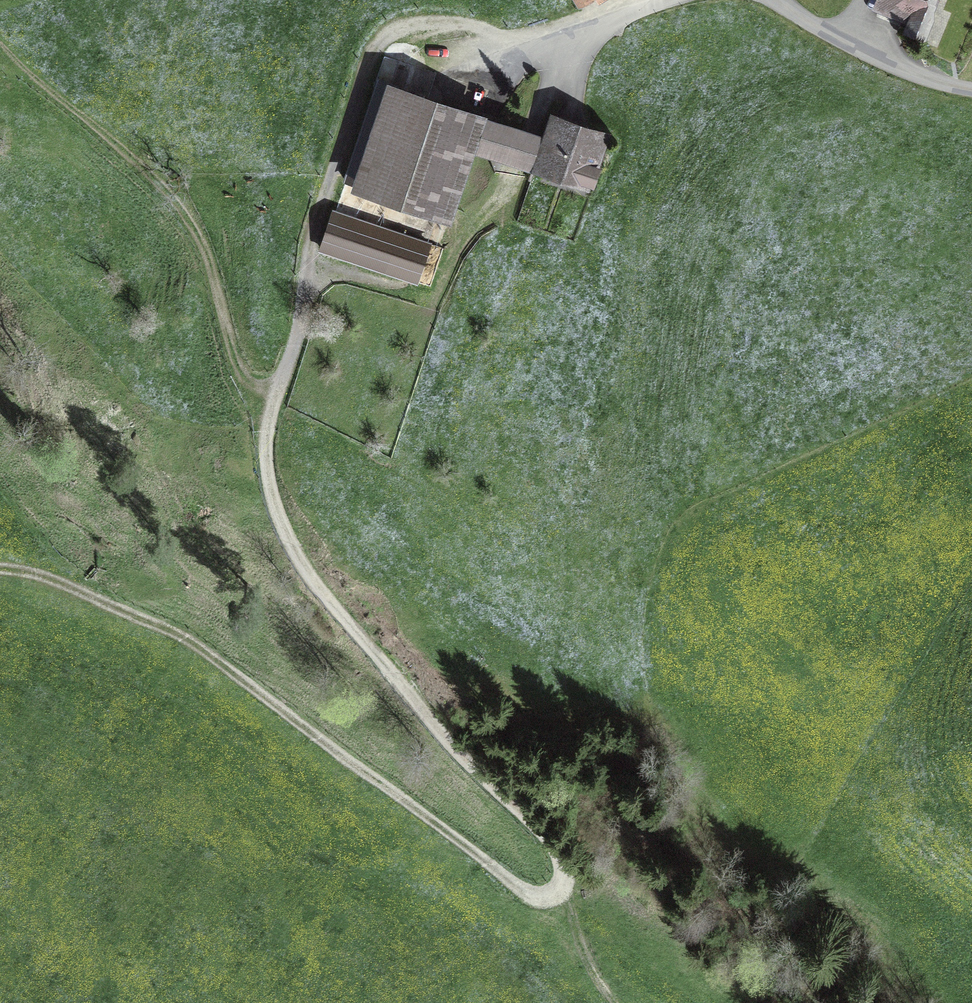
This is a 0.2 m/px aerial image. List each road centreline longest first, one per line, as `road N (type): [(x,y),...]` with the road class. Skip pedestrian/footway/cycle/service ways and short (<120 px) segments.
road 1 (track): [(670,0),(523,36),(433,21),(385,38),(367,62),(328,187),(267,442),(272,495),(300,560),(464,759),(534,826),(558,860),(557,892),(521,890),(191,644),(54,580),(0,568)]
road 2 (track): [(278,391),(241,371),(209,261),(180,206),(0,41)]
road 3 (track): [(971,90),(905,71),(779,0)]

